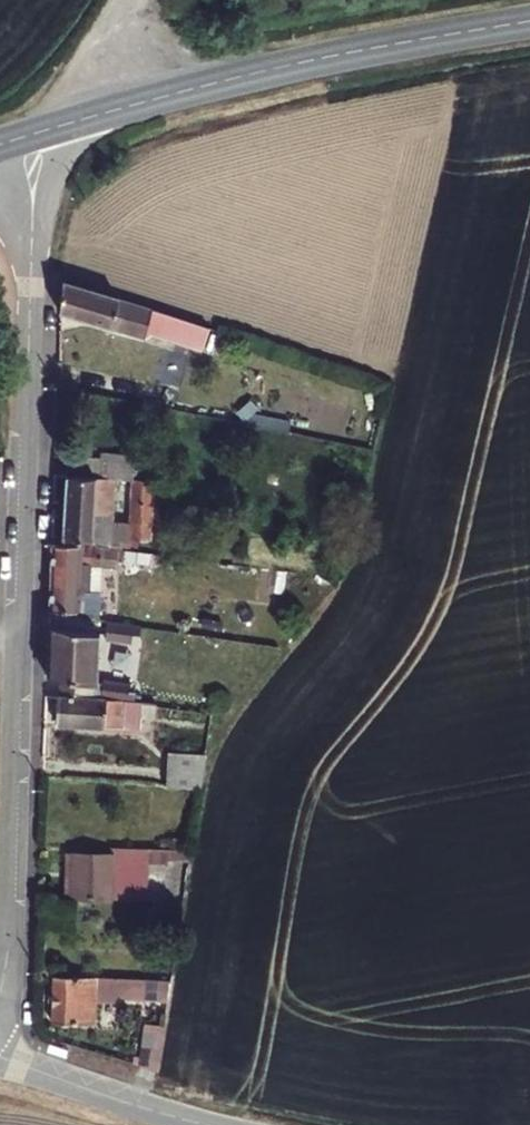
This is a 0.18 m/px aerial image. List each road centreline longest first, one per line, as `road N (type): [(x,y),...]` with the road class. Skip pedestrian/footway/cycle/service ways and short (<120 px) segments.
road 1 (tertiary): [(33,133),(11,900),(0,988)]
road 2 (tertiary): [(529,21),(273,70),(33,133)]
road 3 (tertiary): [(0,1056),(204,1124)]
road 4 (track): [(139,0),(33,133)]

